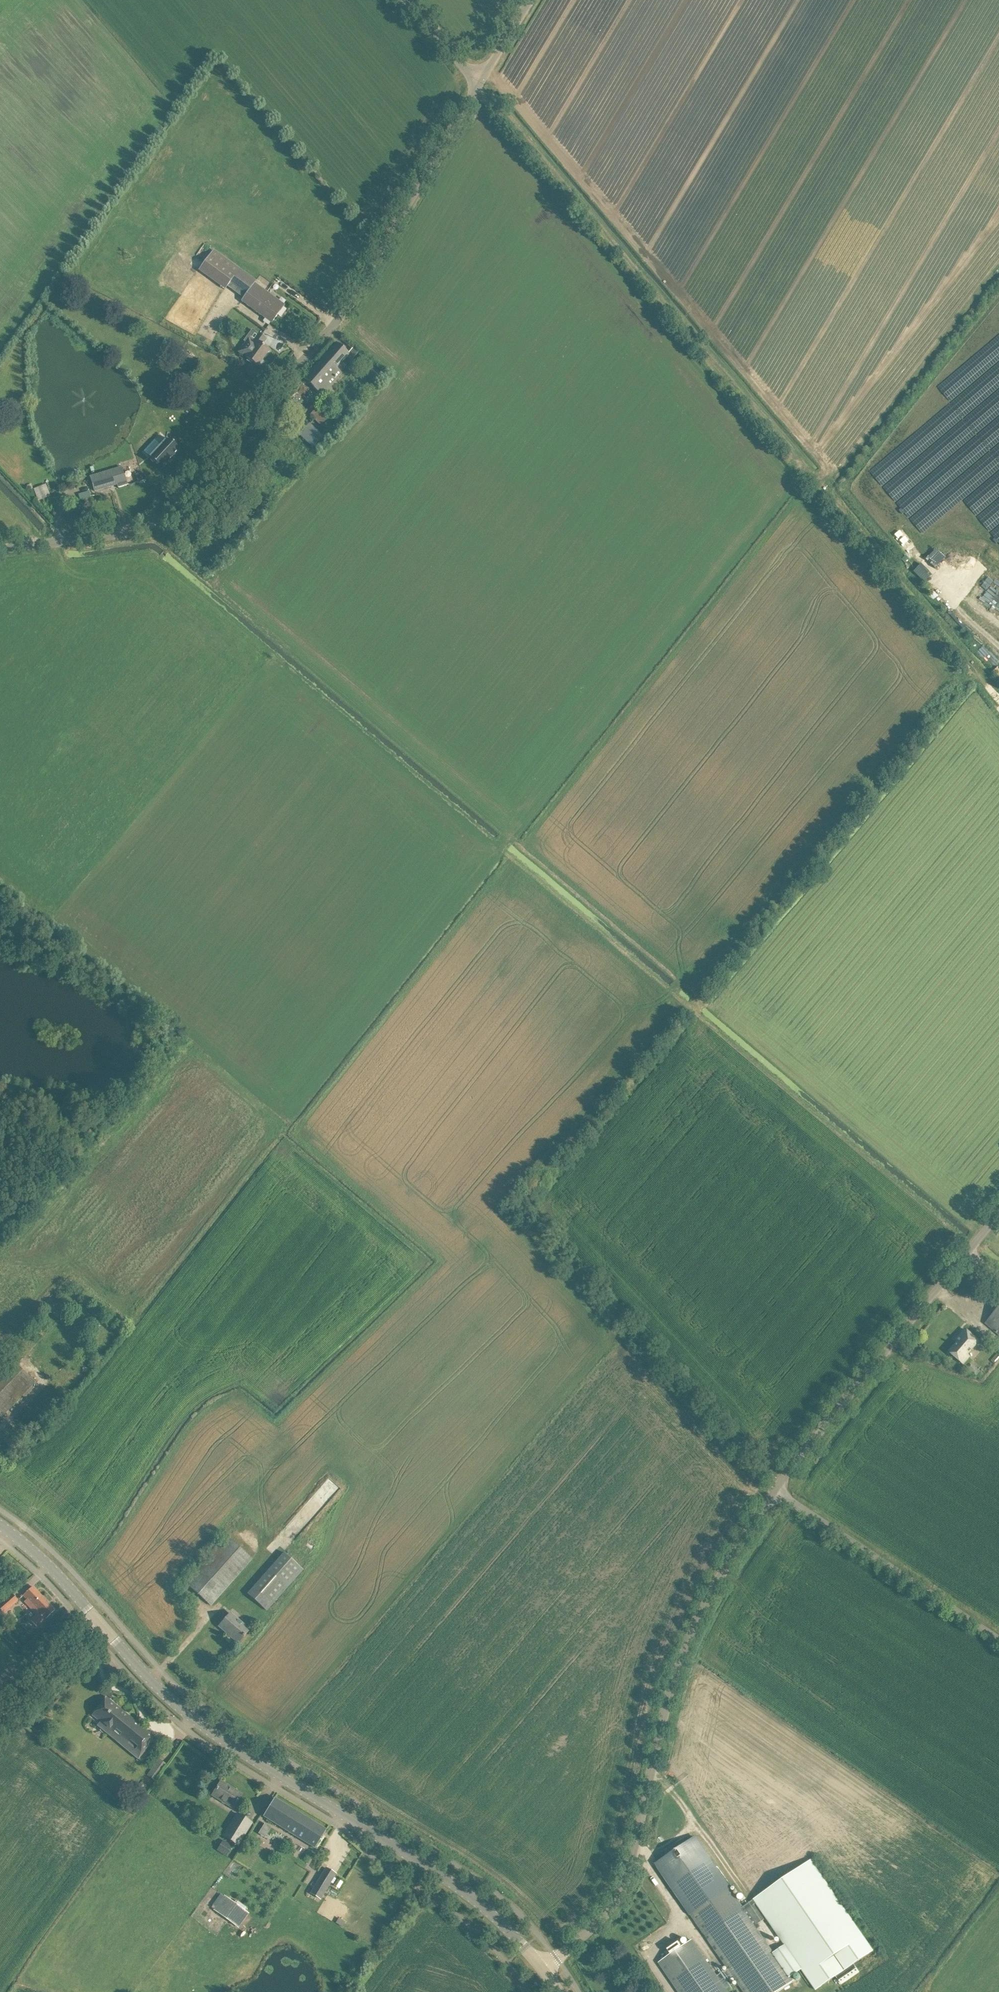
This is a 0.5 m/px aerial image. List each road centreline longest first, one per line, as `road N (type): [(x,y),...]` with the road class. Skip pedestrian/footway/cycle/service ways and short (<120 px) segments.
road 1 (track): [(983,681),(478,84)]
road 2 (tertiary): [(543,1970),(433,1869),(204,1730),(74,1590),(0,1524)]
road 3 (unclassified): [(0,550),(136,531),(155,521),(339,318),(478,84)]
road 4 (unclassified): [(543,1970),(615,1903),(687,1643),(775,1491)]
road 5 (unclassified): [(775,1491),(998,1214)]
road 6 (unclassified): [(998,1638),(775,1491)]

